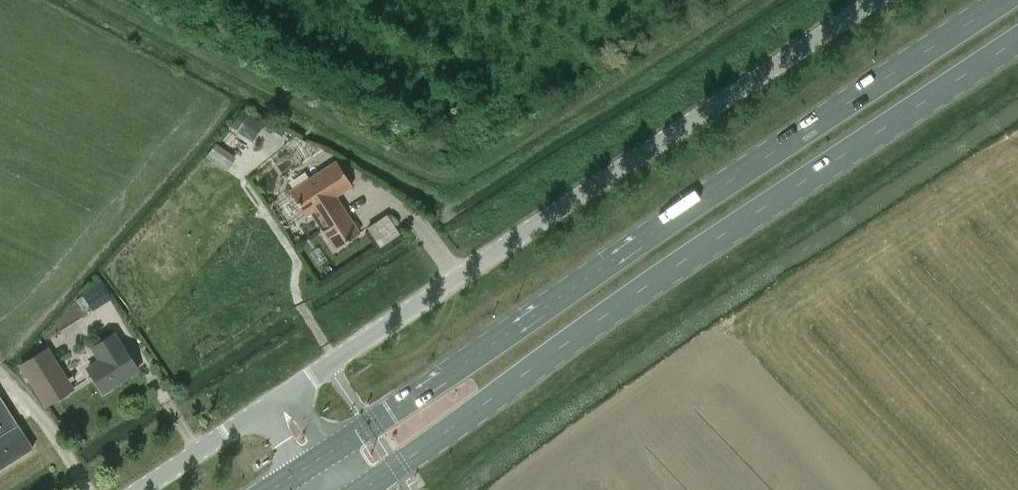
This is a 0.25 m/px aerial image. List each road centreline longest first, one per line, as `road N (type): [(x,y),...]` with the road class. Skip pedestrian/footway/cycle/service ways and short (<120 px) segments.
road 1 (primary): [(1001,0),(314,460)]
road 2 (primary): [(360,489),(686,257),(1017,37)]
road 3 (unclassified): [(290,391),(879,0)]
road 4 (unclassified): [(139,489),(262,409)]

